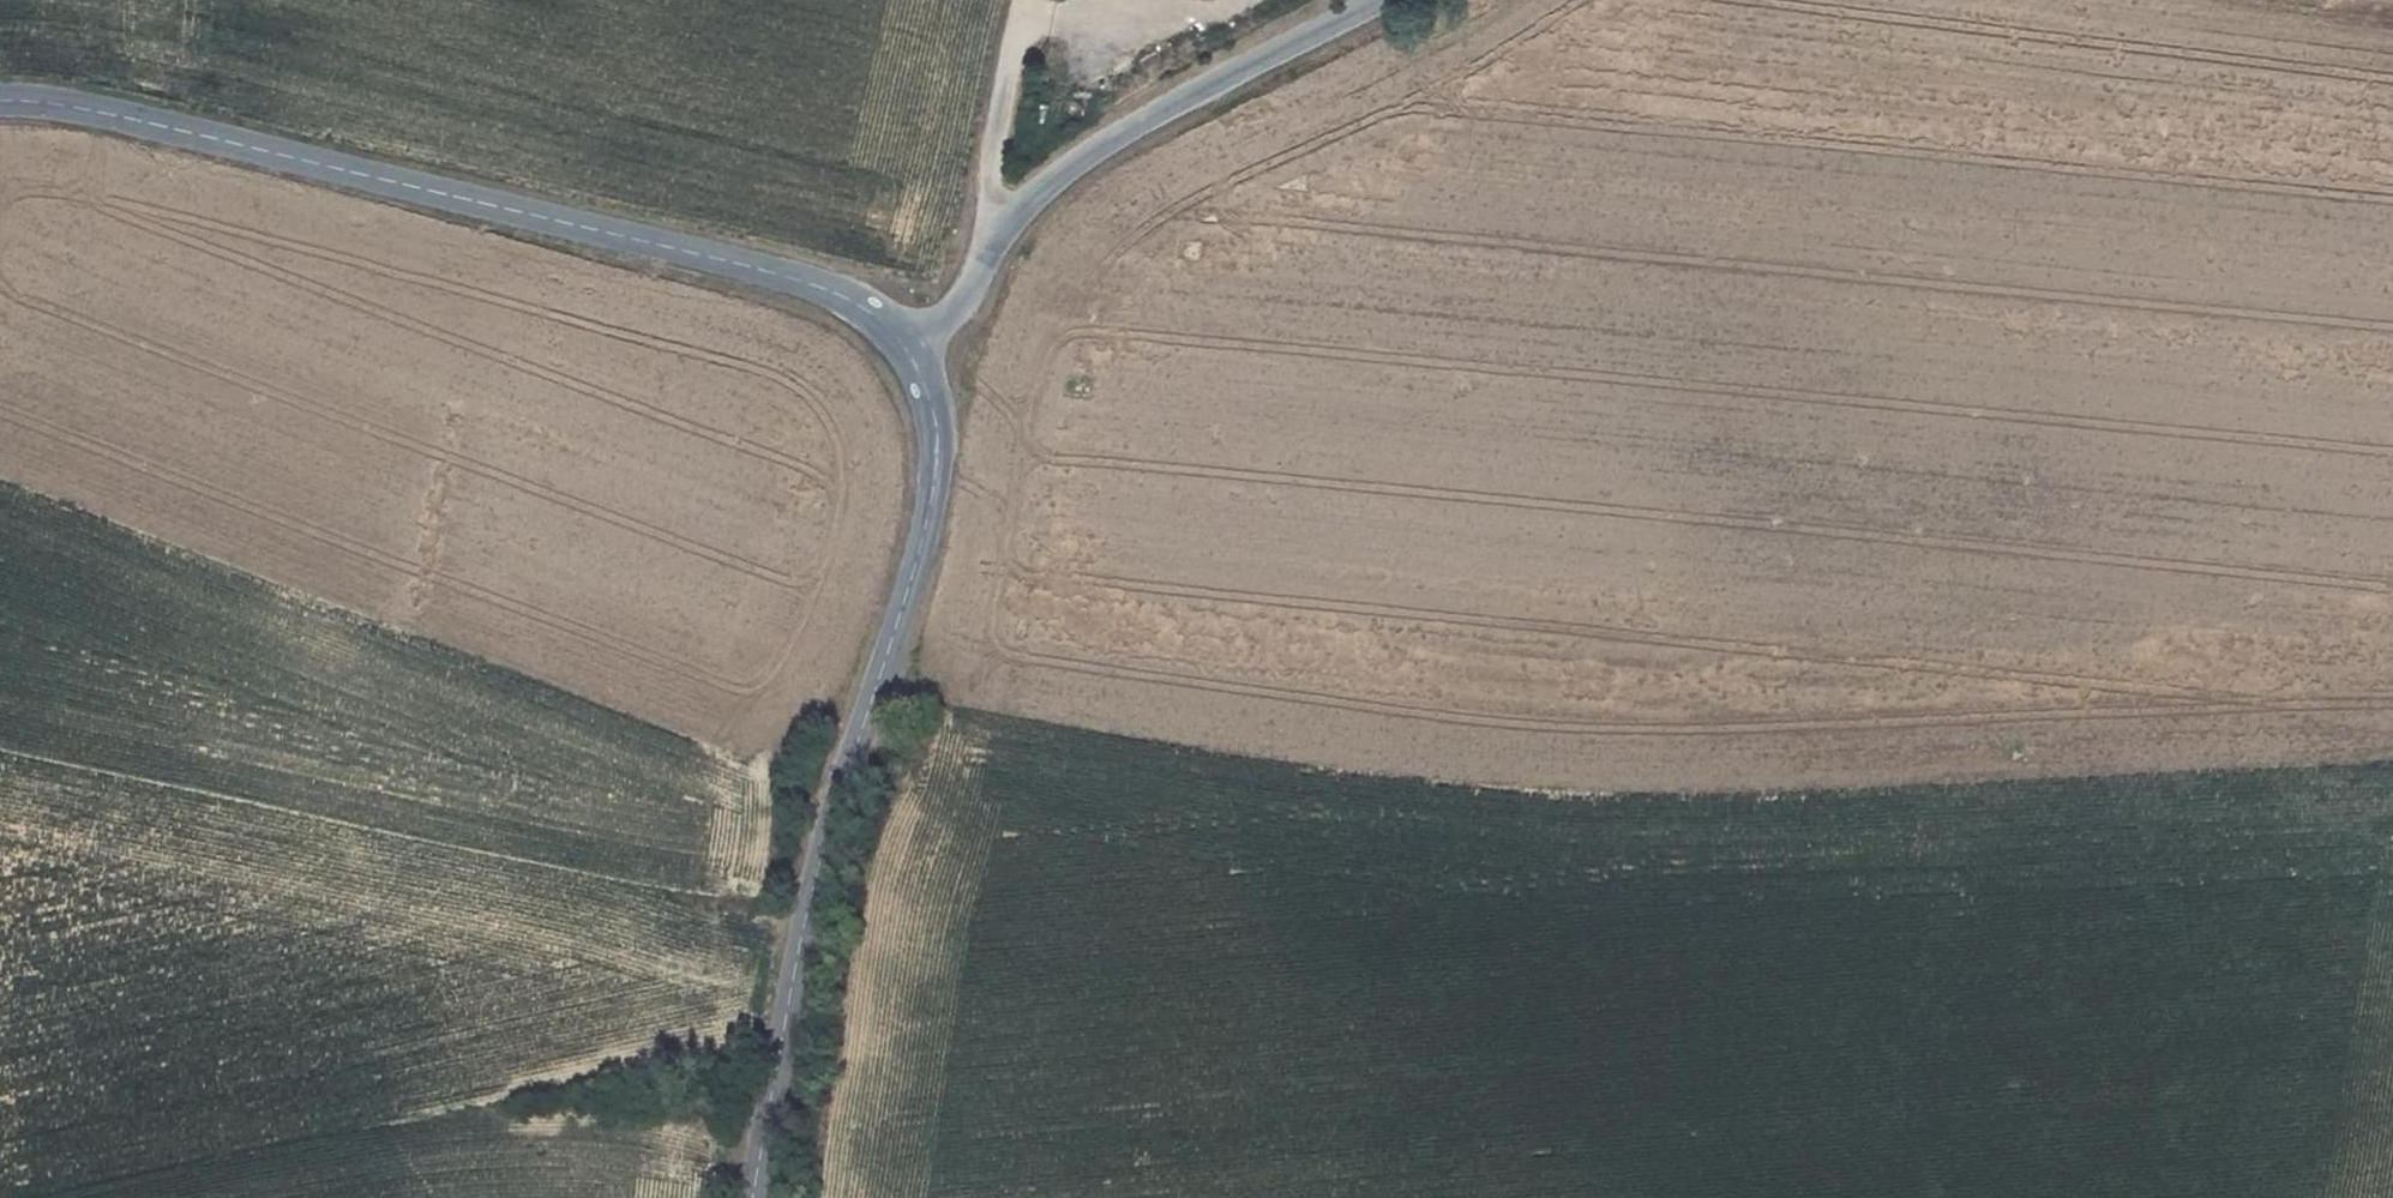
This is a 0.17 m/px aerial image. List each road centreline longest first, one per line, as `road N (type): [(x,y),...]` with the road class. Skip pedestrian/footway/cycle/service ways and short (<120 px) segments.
road 1 (unclassified): [(926,348),(845,298),(667,250),(92,110),(0,103)]
road 2 (unclassified): [(756,1197),(837,813),(919,556),(948,415),(926,348)]
road 3 (unclassified): [(926,348),(988,258),(1083,153),(1387,0)]
road 4 (track): [(988,258),(1040,0)]

